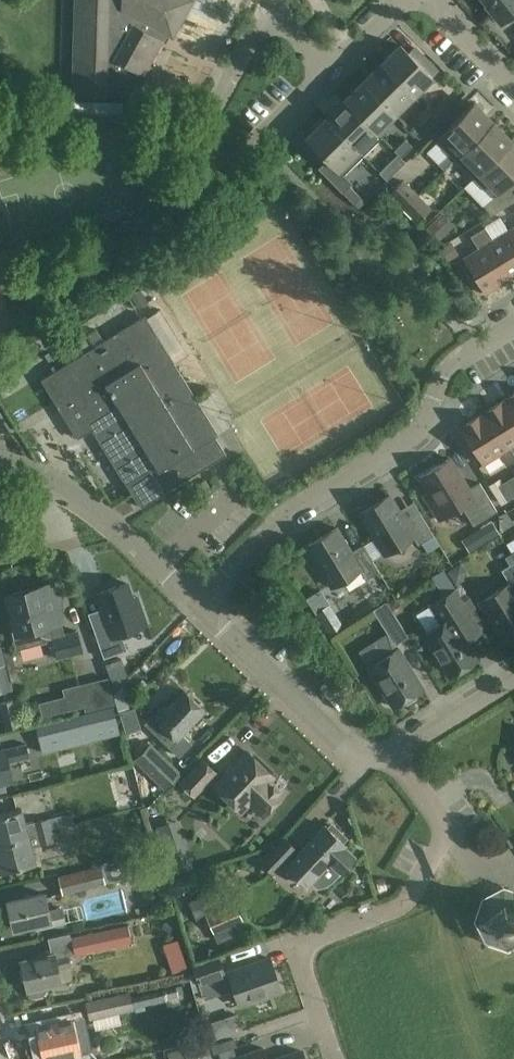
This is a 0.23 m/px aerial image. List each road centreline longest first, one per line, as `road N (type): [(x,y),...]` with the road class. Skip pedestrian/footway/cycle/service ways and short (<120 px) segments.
road 1 (residential): [(197,600),(286,512),(423,429),(454,364),(513,326)]
road 2 (residential): [(335,1058),(301,962),(304,949),(404,903),(440,841),(438,817),(392,759)]
road 3 (residential): [(197,600),(350,757),(392,759)]
road 4 (residential): [(325,77),(295,28),(277,19),(261,23),(201,130),(206,153),(222,163)]
road 5 (residential): [(46,476),(100,511),(197,600)]
road 6 (residential): [(392,759),(513,679)]
road 7 (residential): [(222,163),(239,161),(325,77)]
road 8 (residential): [(513,86),(428,0)]

